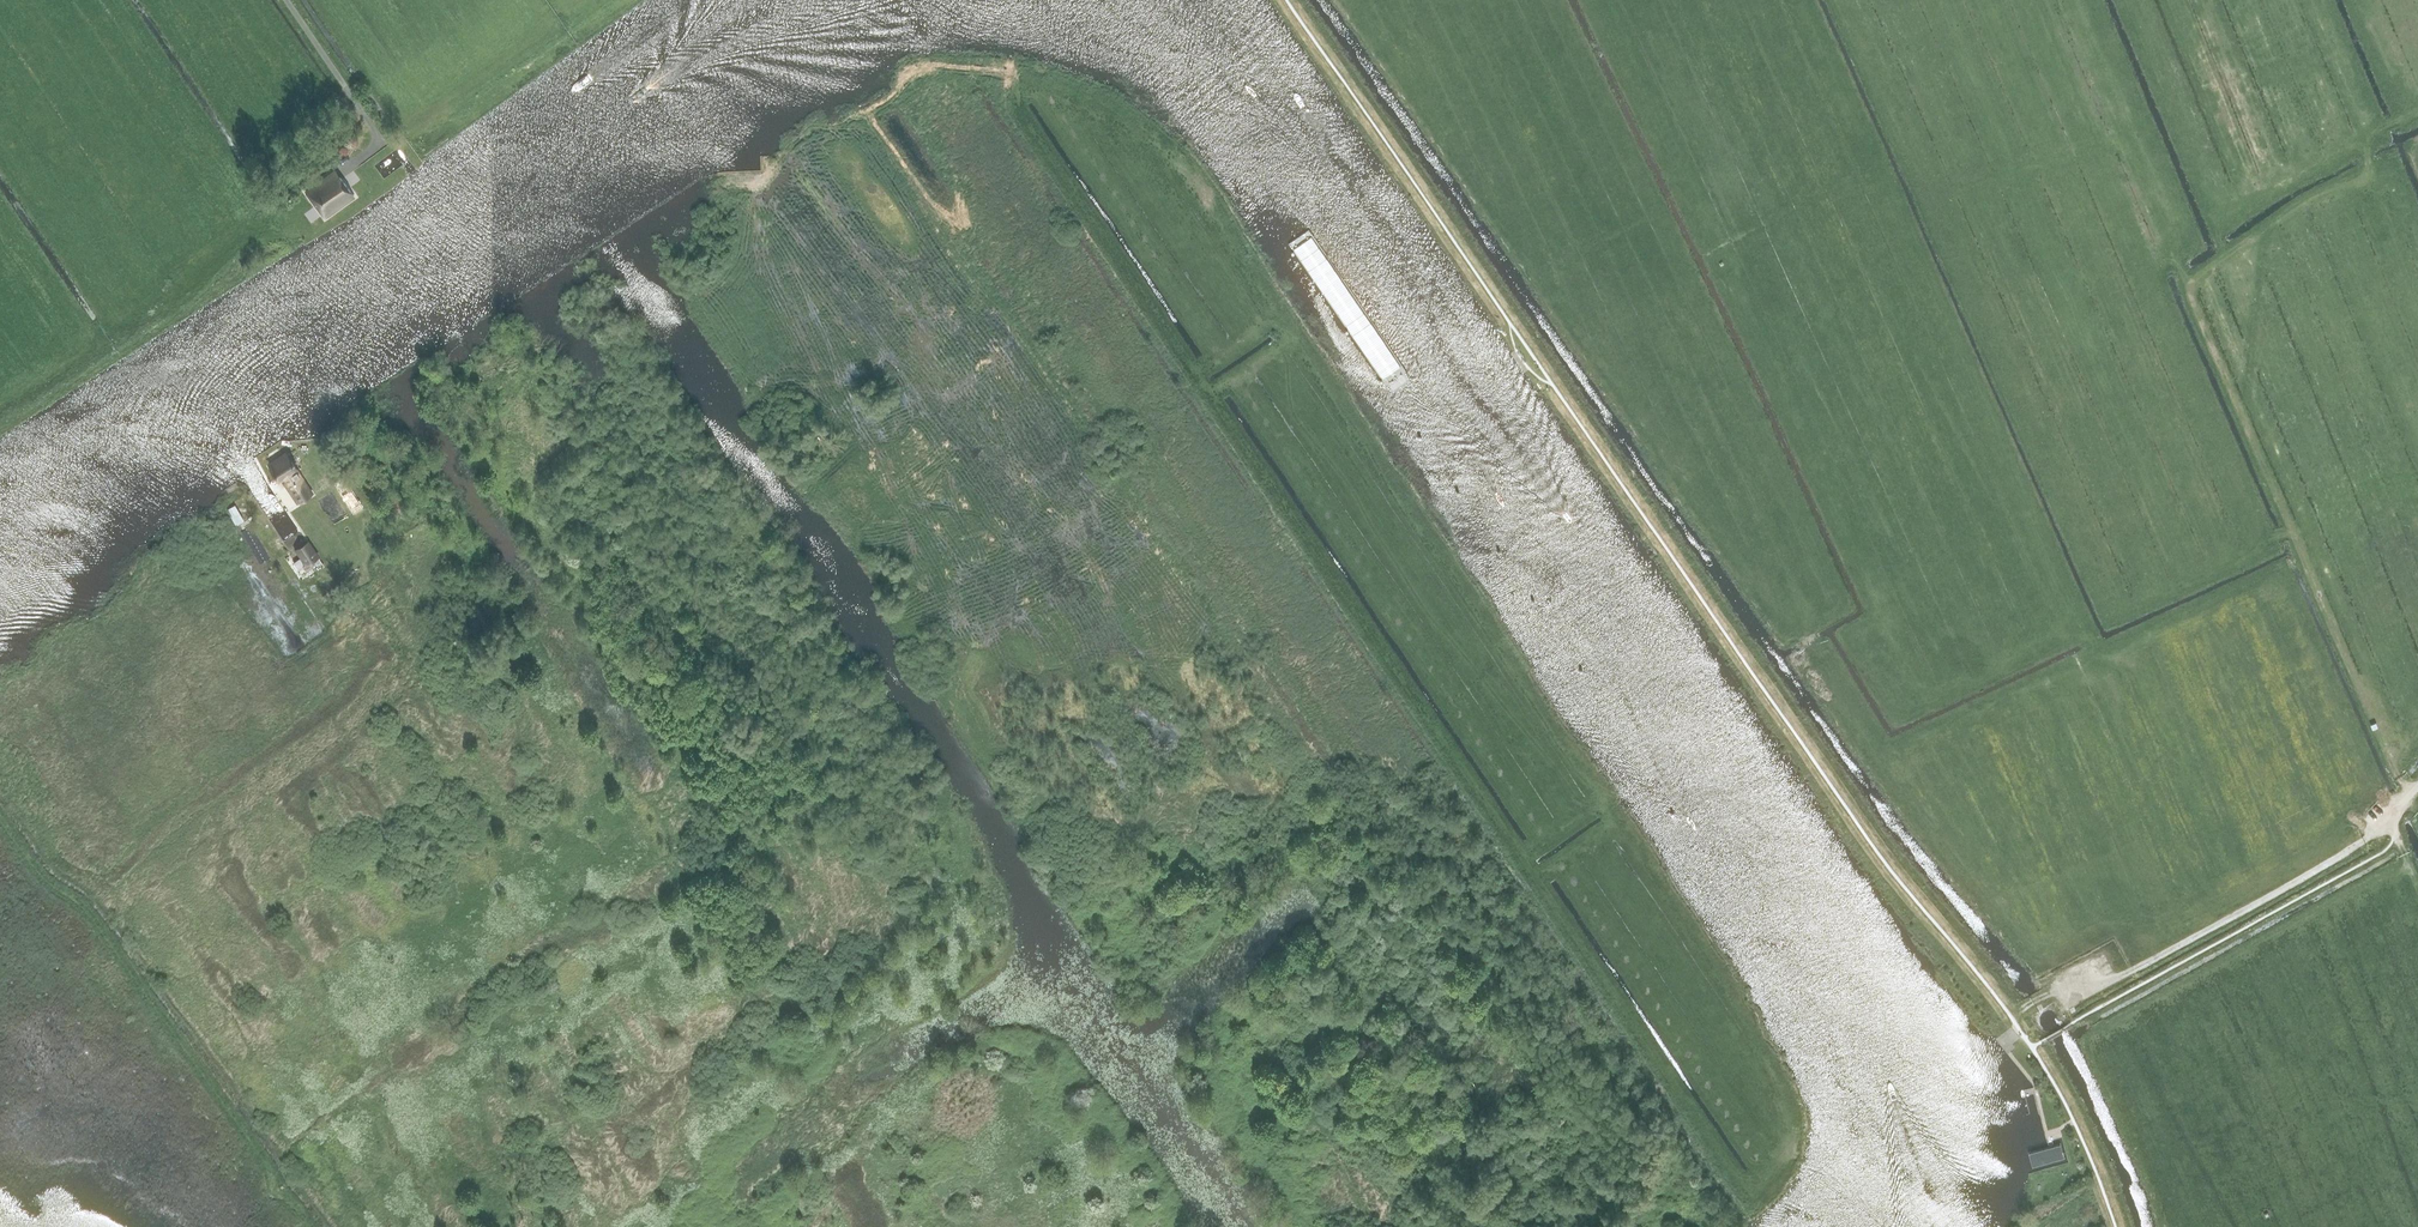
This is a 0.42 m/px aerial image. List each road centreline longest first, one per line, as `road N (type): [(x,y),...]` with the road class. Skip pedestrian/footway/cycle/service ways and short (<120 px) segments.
road 1 (track): [(2013,1019),(2051,995),(2108,982),(2313,872),(2390,821)]
road 2 (unclassified): [(378,136),(287,0)]

